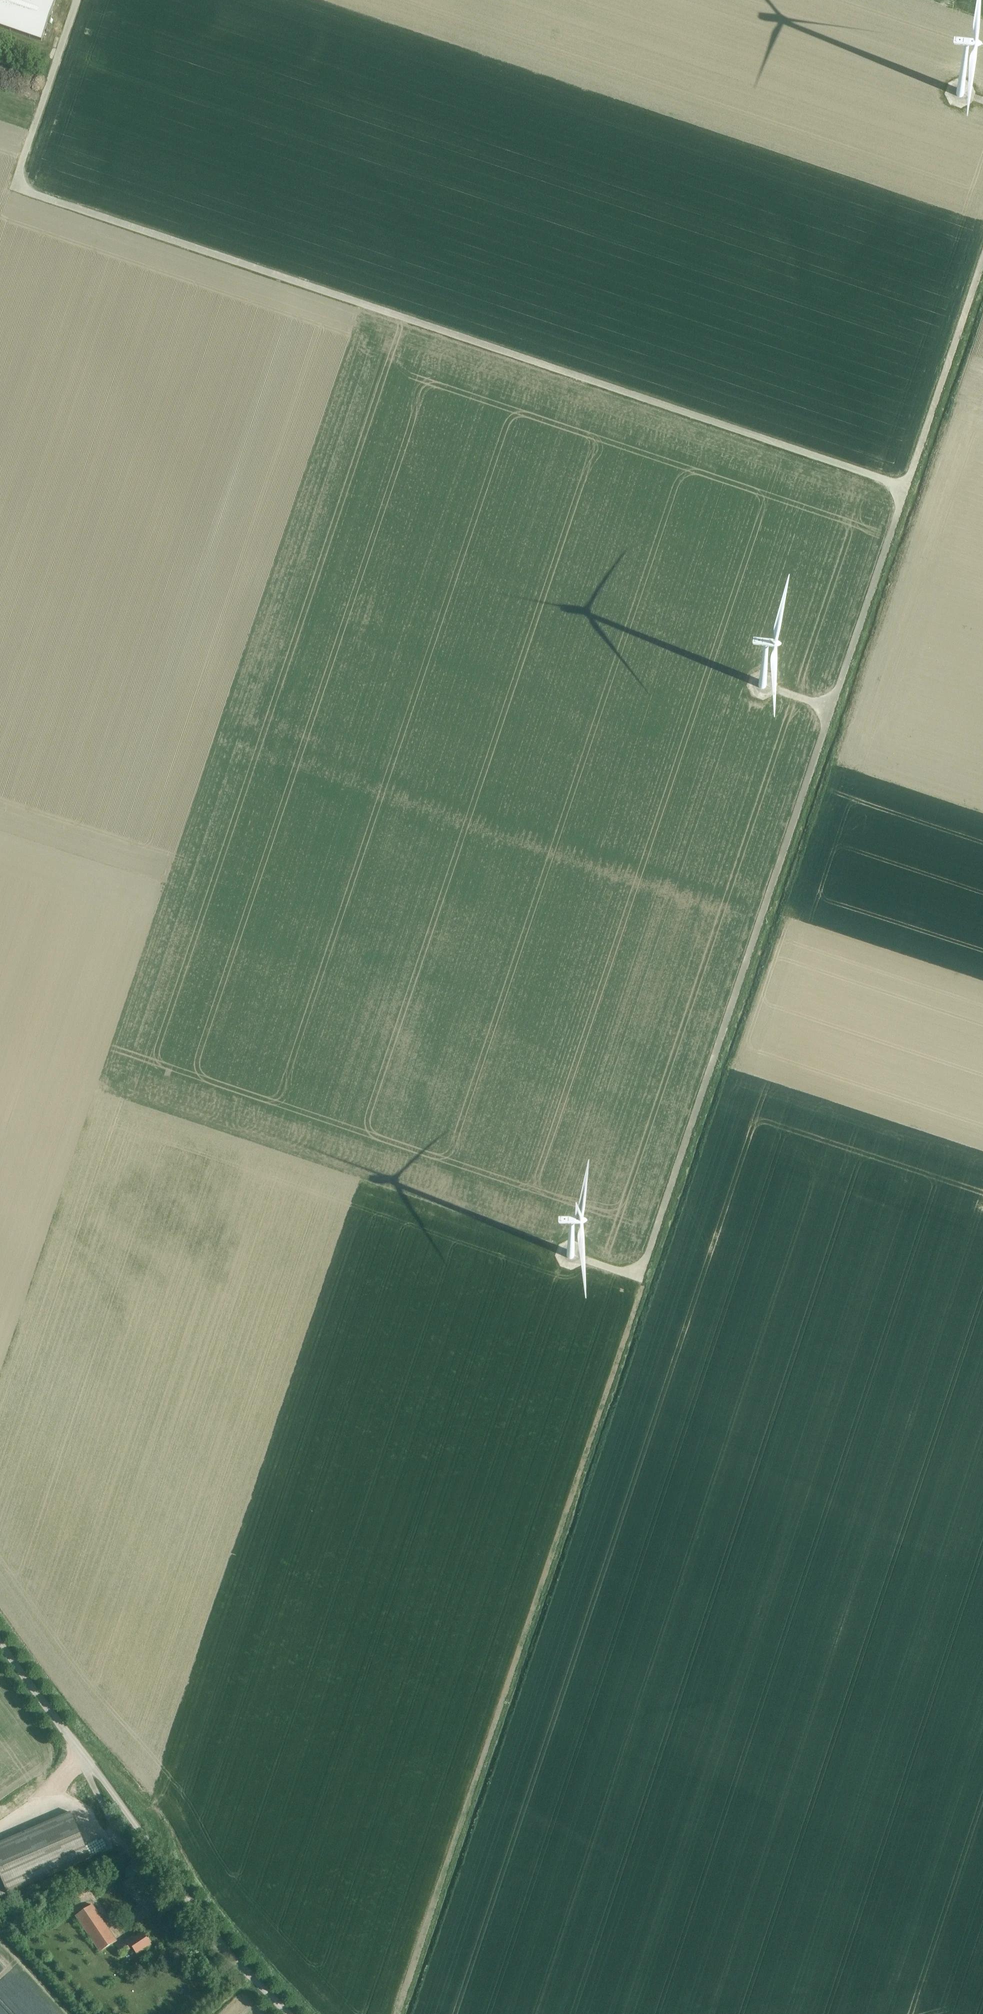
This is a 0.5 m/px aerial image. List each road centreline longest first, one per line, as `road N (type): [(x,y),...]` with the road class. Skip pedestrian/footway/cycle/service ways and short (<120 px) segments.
road 1 (unclassified): [(289,2013),(234,1958),(0,1642)]

